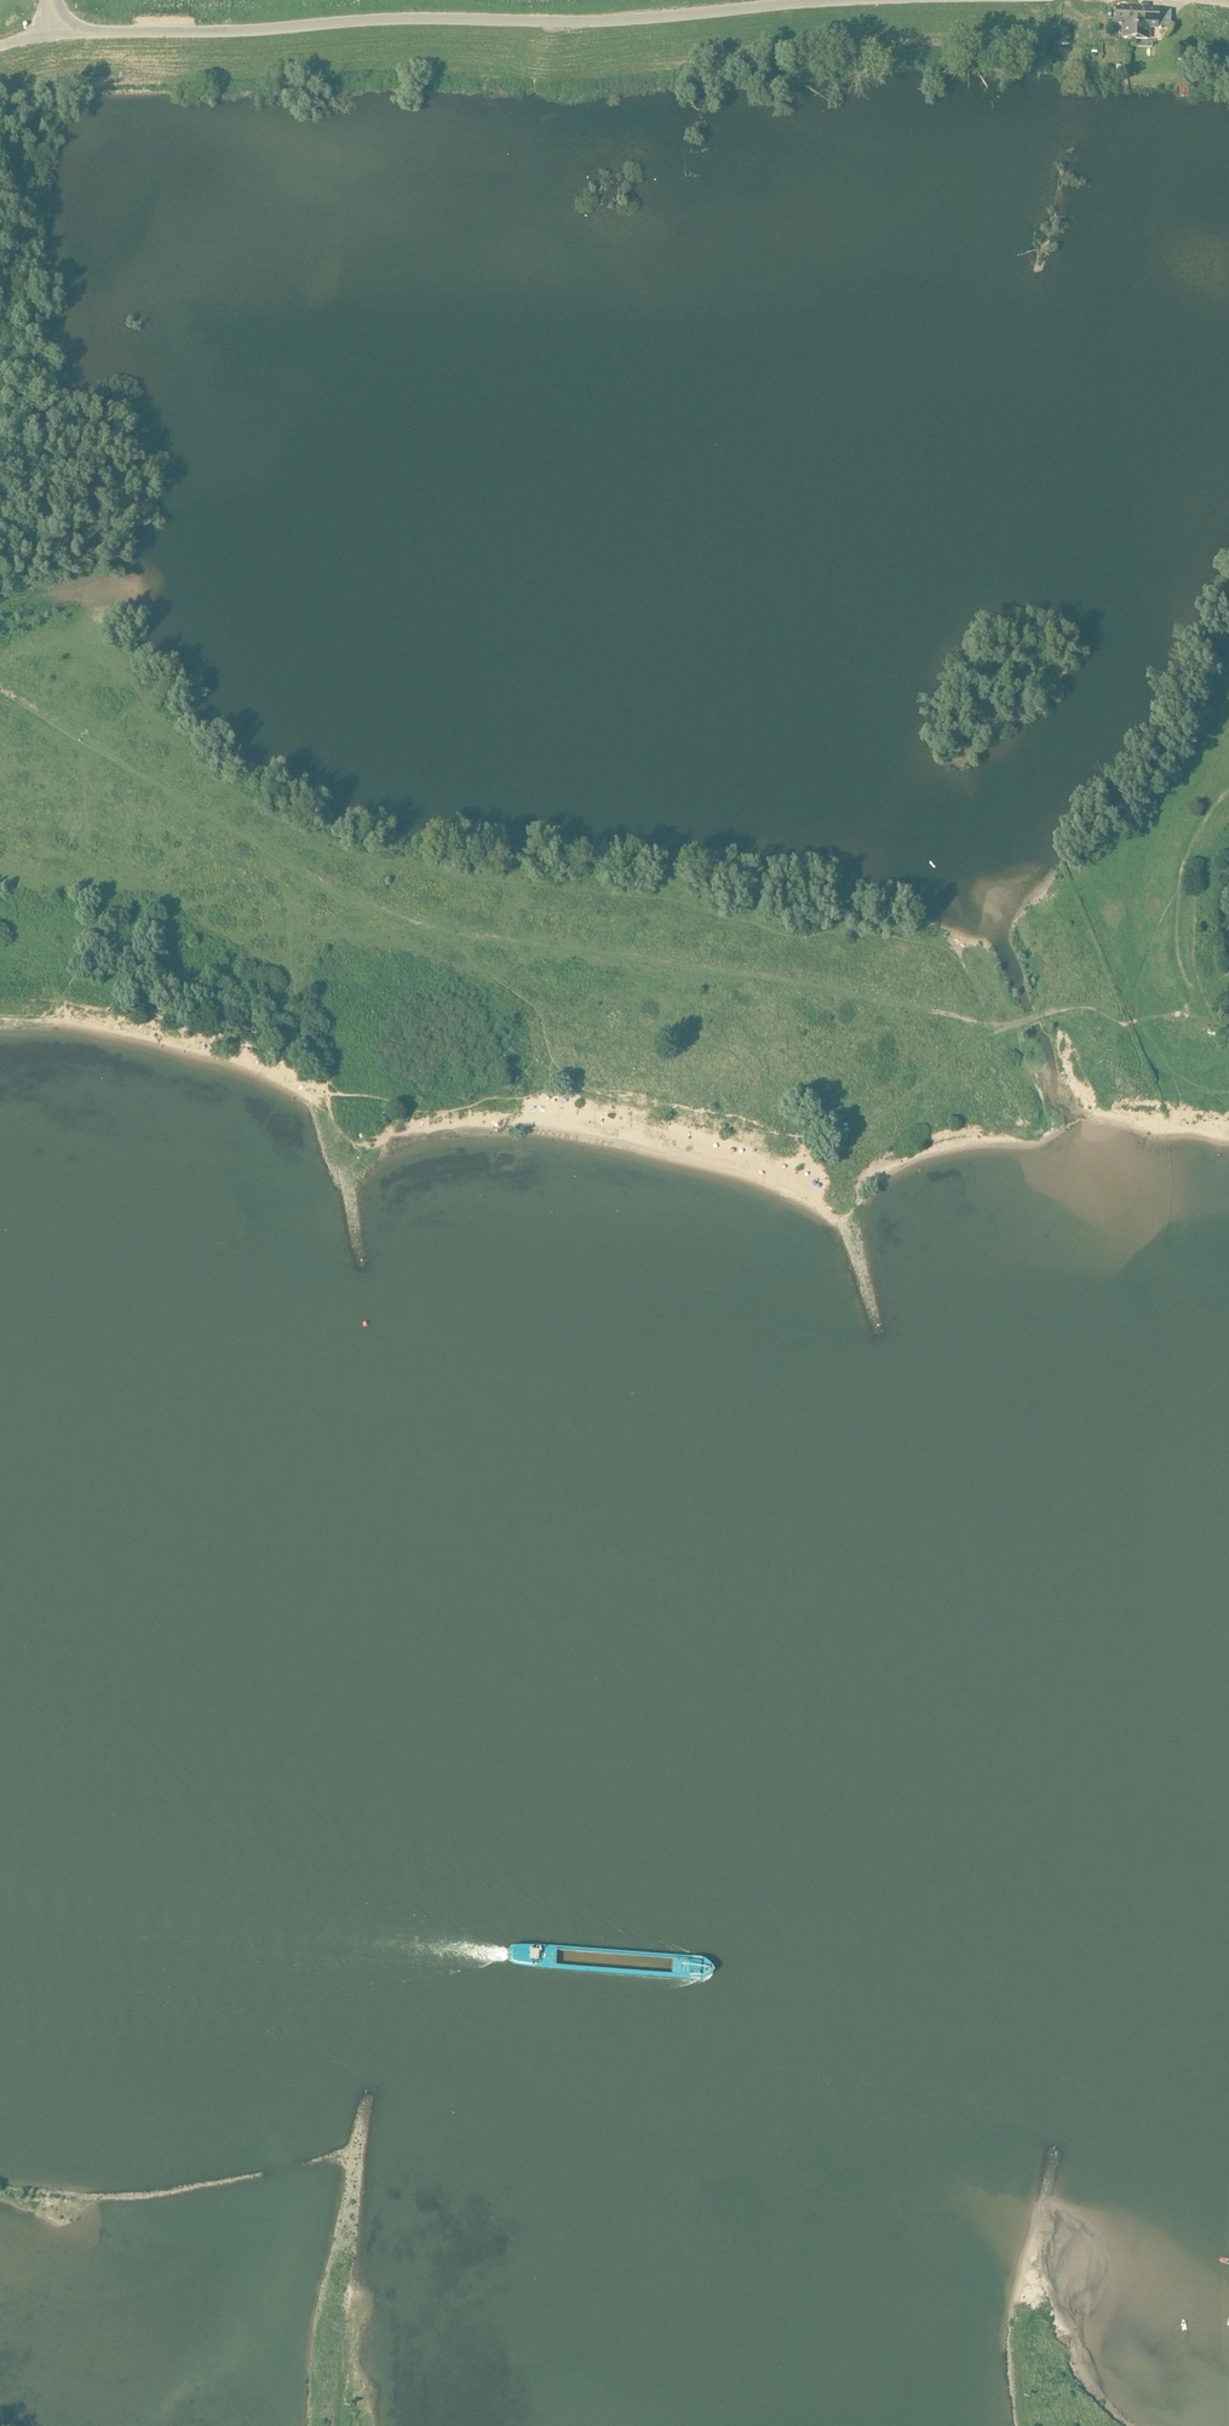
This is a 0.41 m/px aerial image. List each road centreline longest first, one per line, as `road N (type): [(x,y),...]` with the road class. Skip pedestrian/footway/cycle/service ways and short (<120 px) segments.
road 1 (unclassified): [(0,47),(40,35),(426,18),(595,23),(829,0)]

